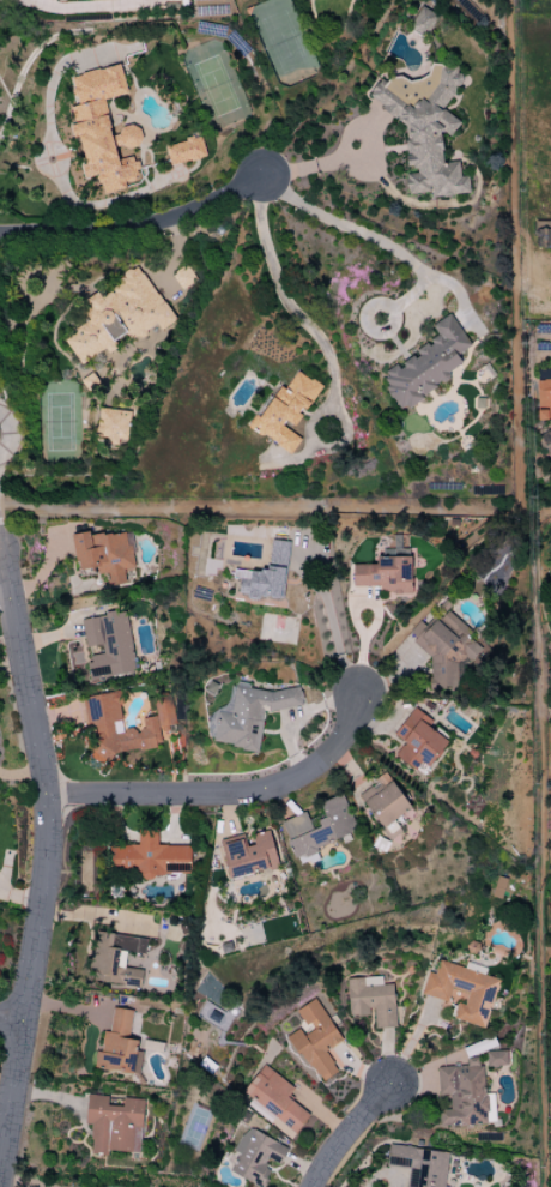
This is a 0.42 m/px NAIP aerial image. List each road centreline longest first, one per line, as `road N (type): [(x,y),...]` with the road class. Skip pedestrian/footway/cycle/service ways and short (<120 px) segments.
road 1 (residential): [(0,1185),(50,826),(0,535)]
road 2 (residential): [(48,797),(278,787),(343,743),(368,695)]
road 3 (residential): [(0,235),(119,233),(194,212),(264,179)]
road 4 (residential): [(315,1186),(389,1087)]

